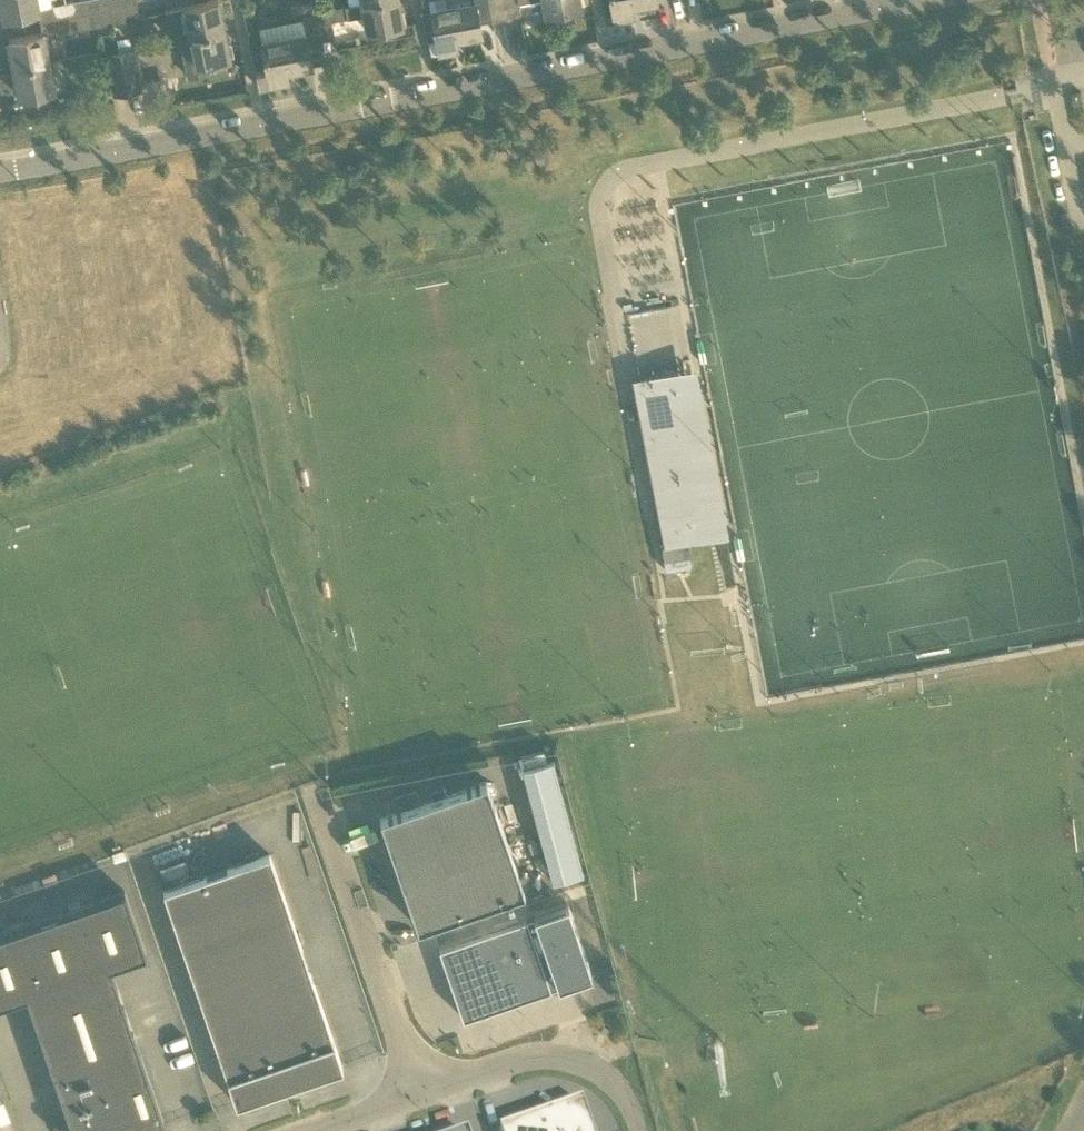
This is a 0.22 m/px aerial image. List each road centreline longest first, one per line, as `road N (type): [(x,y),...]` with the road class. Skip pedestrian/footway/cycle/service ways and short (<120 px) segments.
road 1 (residential): [(0,174),(915,0)]
road 2 (unclassified): [(412,1090),(330,816)]
road 3 (unclassified): [(641,1130),(630,1087),(569,1055),(412,1090)]

